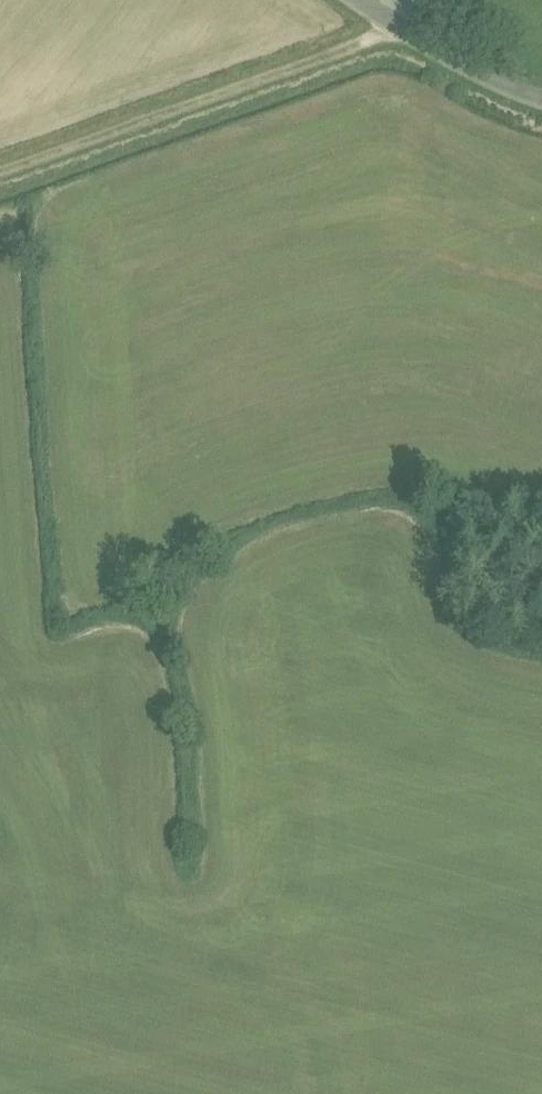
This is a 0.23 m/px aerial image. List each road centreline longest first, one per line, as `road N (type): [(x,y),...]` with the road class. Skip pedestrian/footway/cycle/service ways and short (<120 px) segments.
road 1 (track): [(397,33),(0,178)]
road 2 (unclassified): [(541,102),(346,0)]

